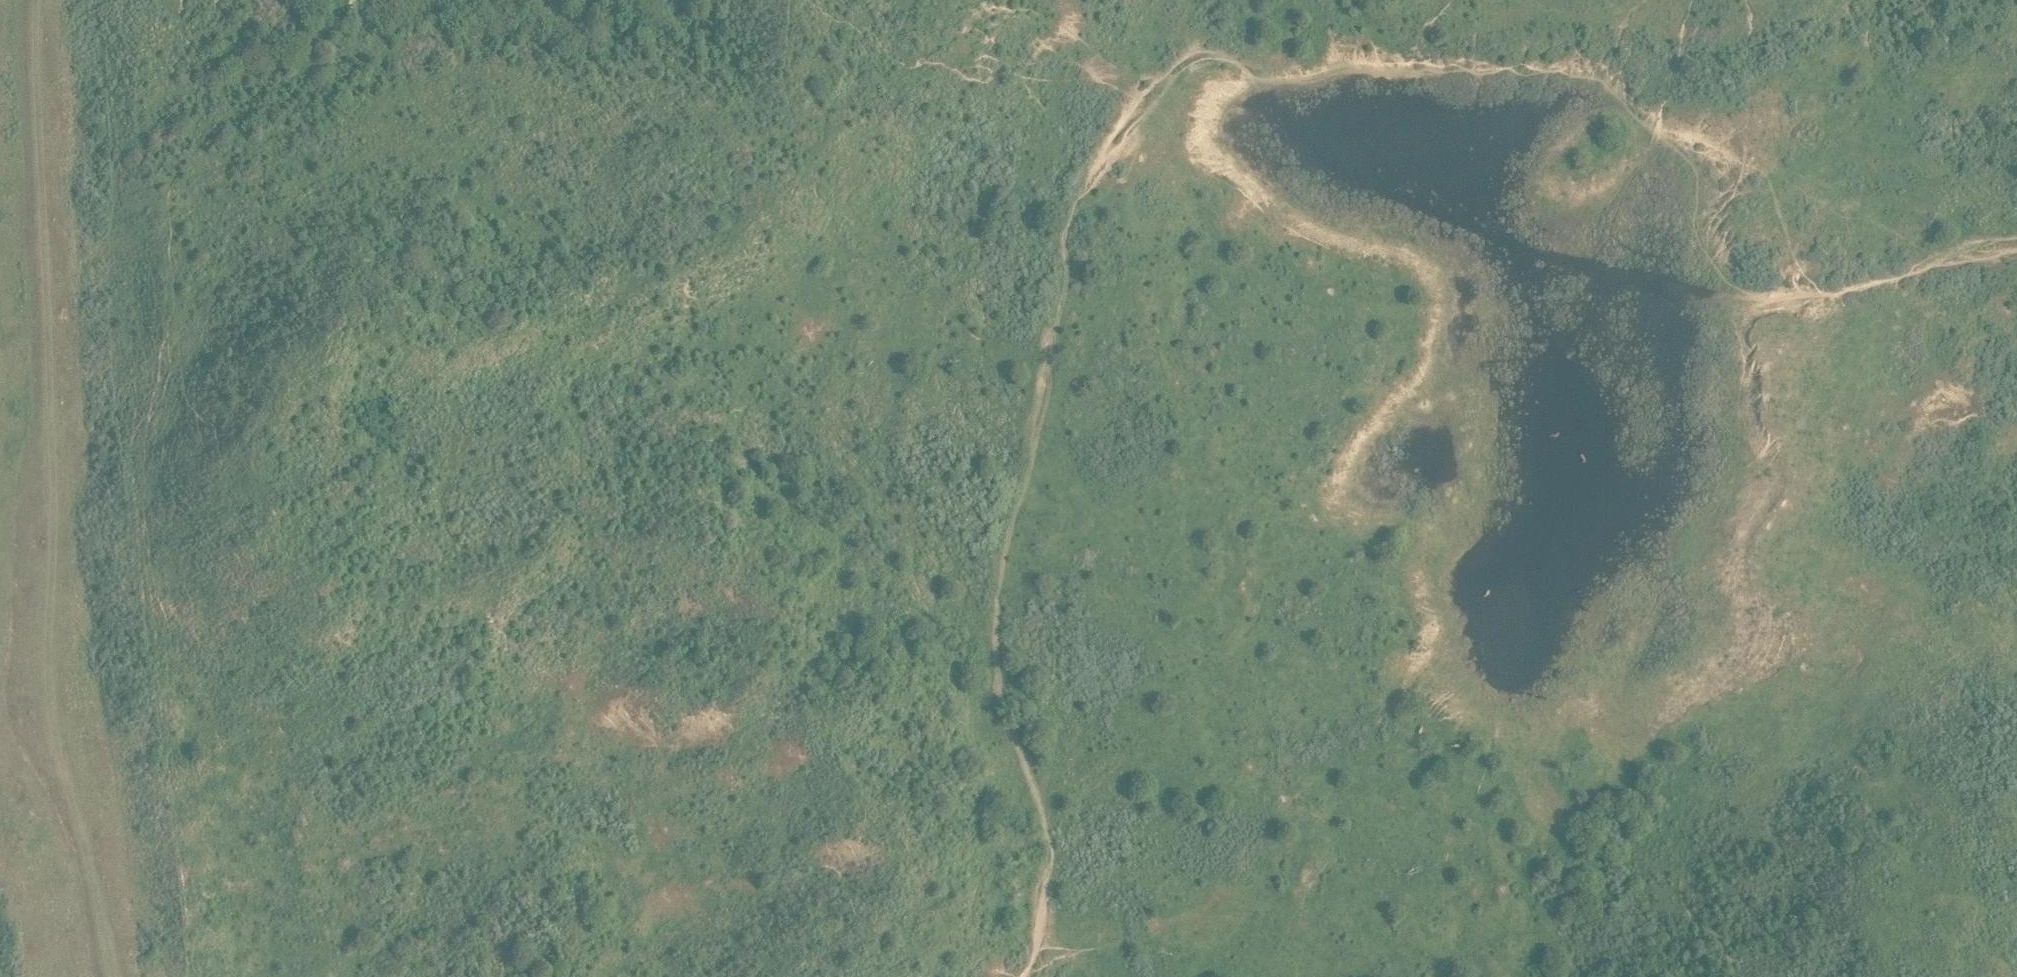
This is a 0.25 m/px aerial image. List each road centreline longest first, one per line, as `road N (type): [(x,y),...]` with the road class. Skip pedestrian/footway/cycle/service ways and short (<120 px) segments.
road 1 (track): [(110,976),(38,389),(31,0)]

